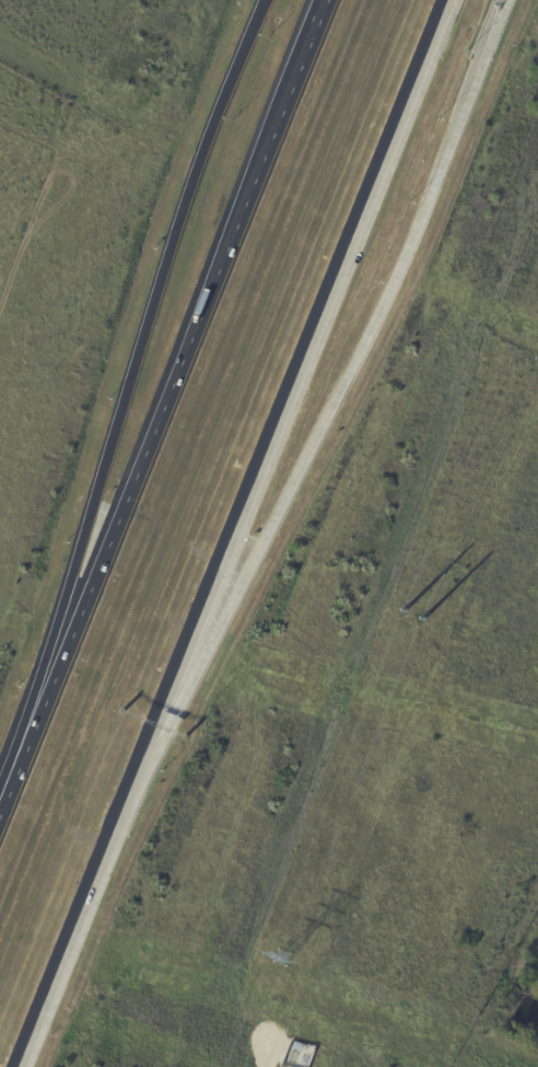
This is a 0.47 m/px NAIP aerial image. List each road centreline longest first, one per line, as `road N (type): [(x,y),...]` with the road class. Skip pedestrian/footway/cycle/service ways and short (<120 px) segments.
road 1 (motorway): [(326,0),(0,806)]
road 2 (motorway): [(267,0),(215,128),(0,804)]
road 3 (motorway): [(150,748),(360,367),(507,0)]
road 4 (motorway): [(150,748),(449,0)]
road 5 (motorway): [(20,1066),(150,748)]

